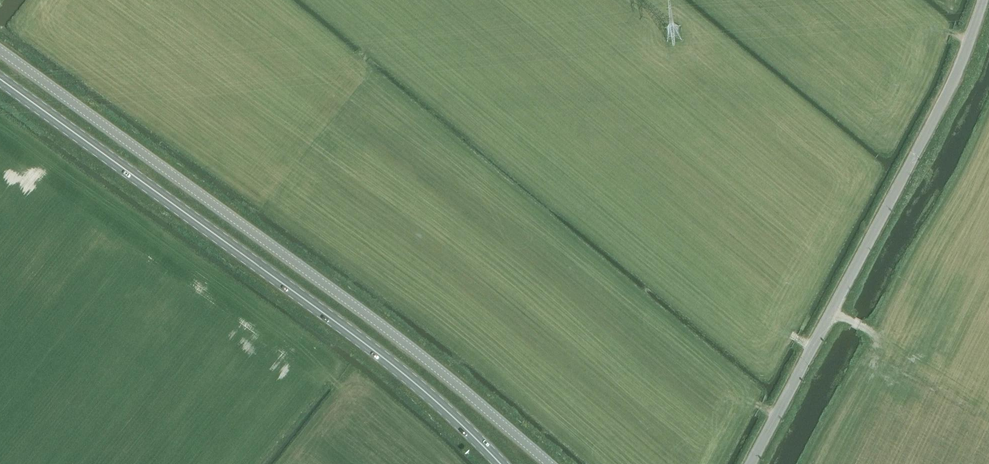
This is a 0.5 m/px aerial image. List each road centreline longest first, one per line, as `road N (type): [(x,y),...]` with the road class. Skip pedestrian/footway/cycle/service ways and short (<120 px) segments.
road 1 (unclassified): [(0,51),(421,356),(548,463)]
road 2 (primary): [(501,463),(358,338),(0,79)]
road 3 (tertiary): [(751,463),(962,71),(986,0)]

